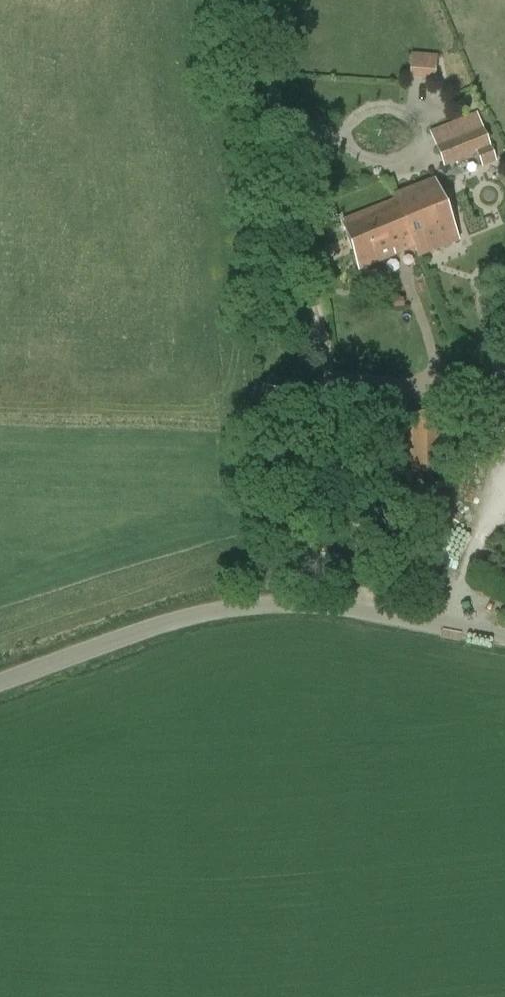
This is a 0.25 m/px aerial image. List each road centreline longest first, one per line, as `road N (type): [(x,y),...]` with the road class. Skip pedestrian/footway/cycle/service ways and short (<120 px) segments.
road 1 (track): [(363,602),(241,84),(239,0)]
road 2 (unclassified): [(0,679),(218,605),(363,602),(504,633)]

